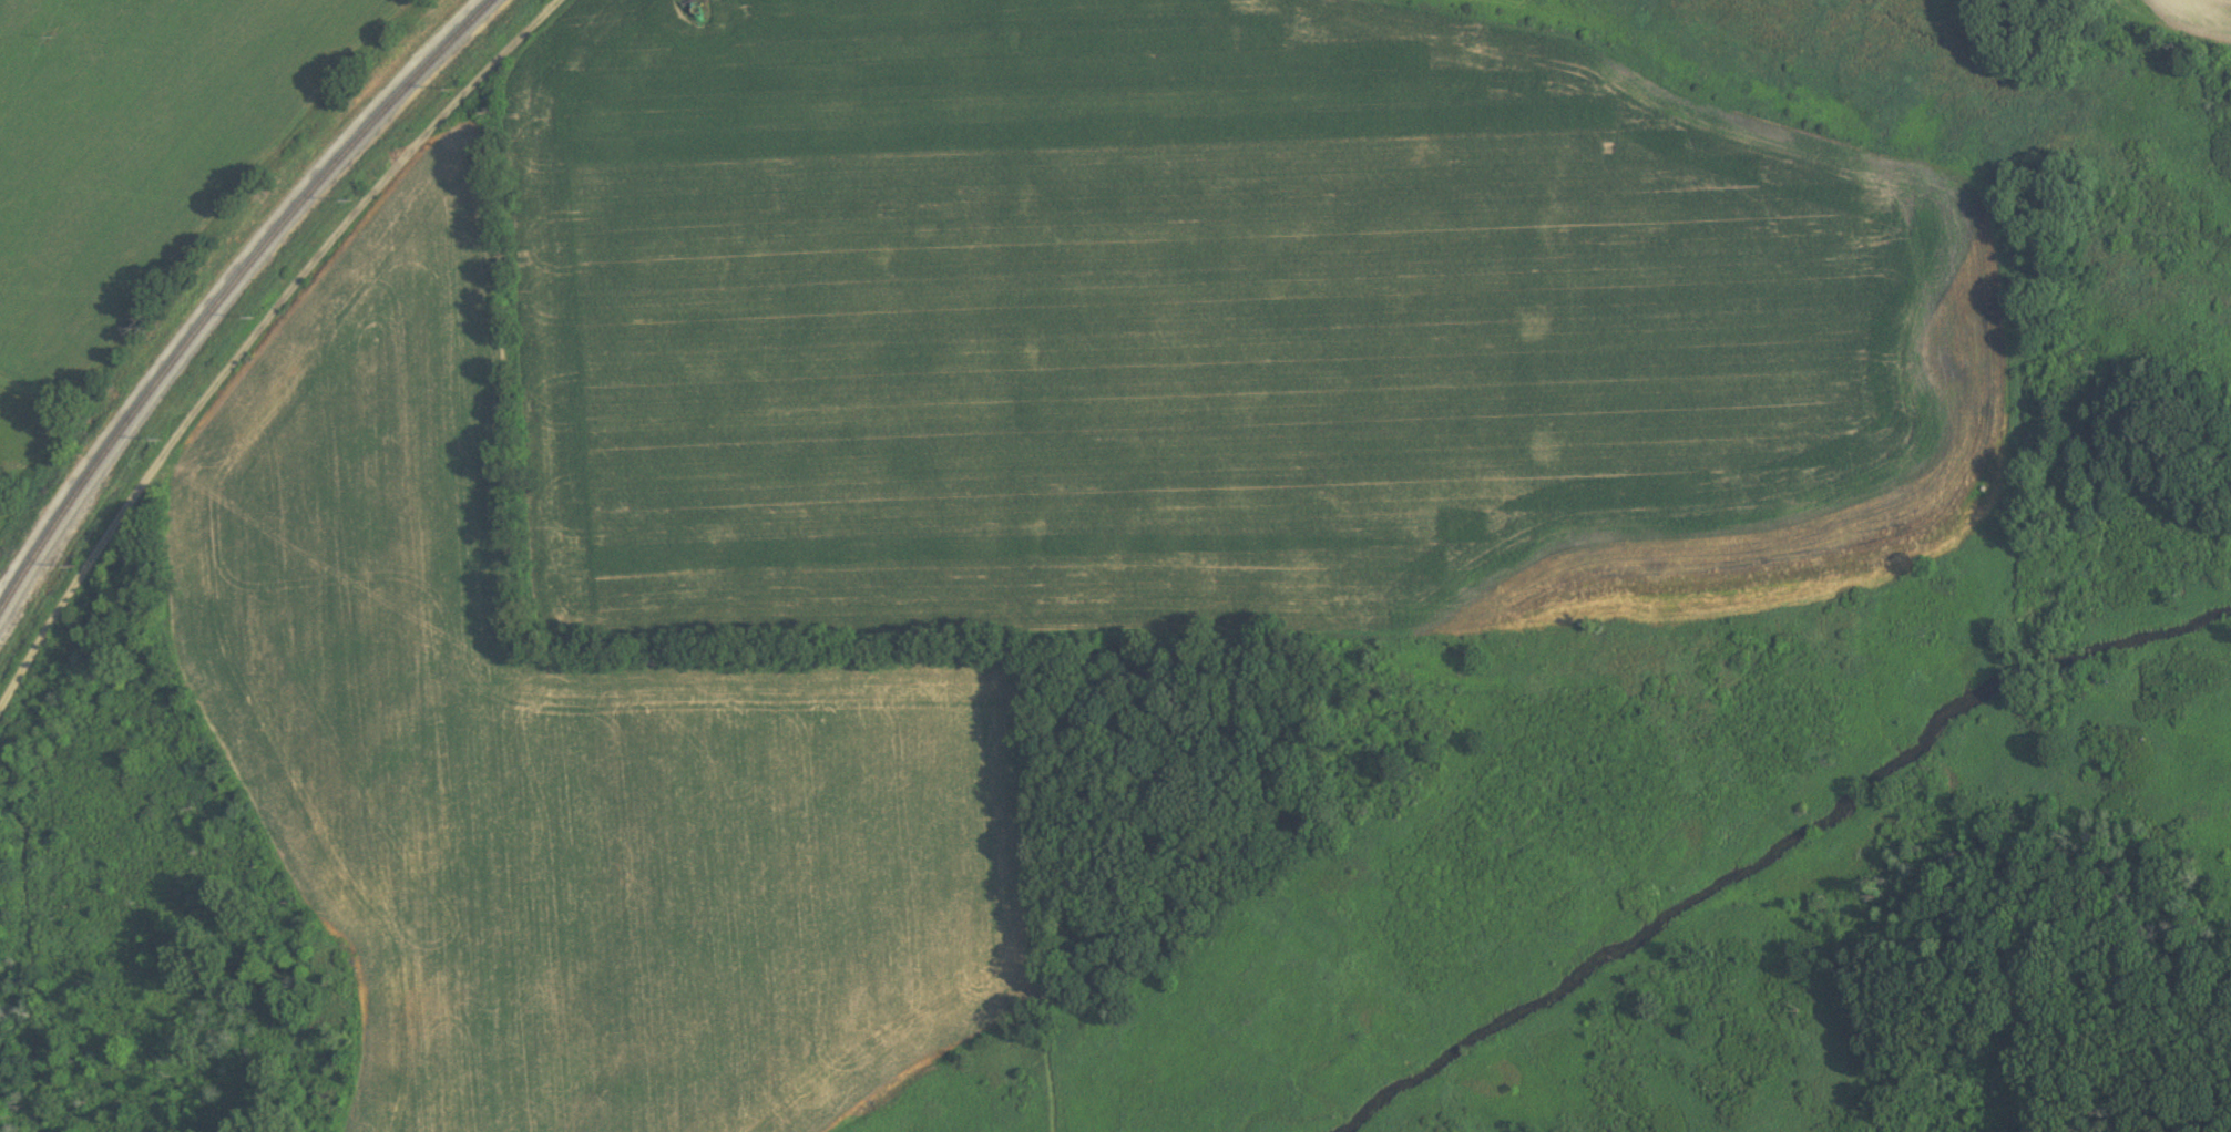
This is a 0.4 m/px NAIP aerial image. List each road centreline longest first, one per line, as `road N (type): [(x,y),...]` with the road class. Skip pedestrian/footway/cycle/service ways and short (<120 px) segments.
road 1 (track): [(563,0),(383,182),(258,332),(187,423),(0,713)]

